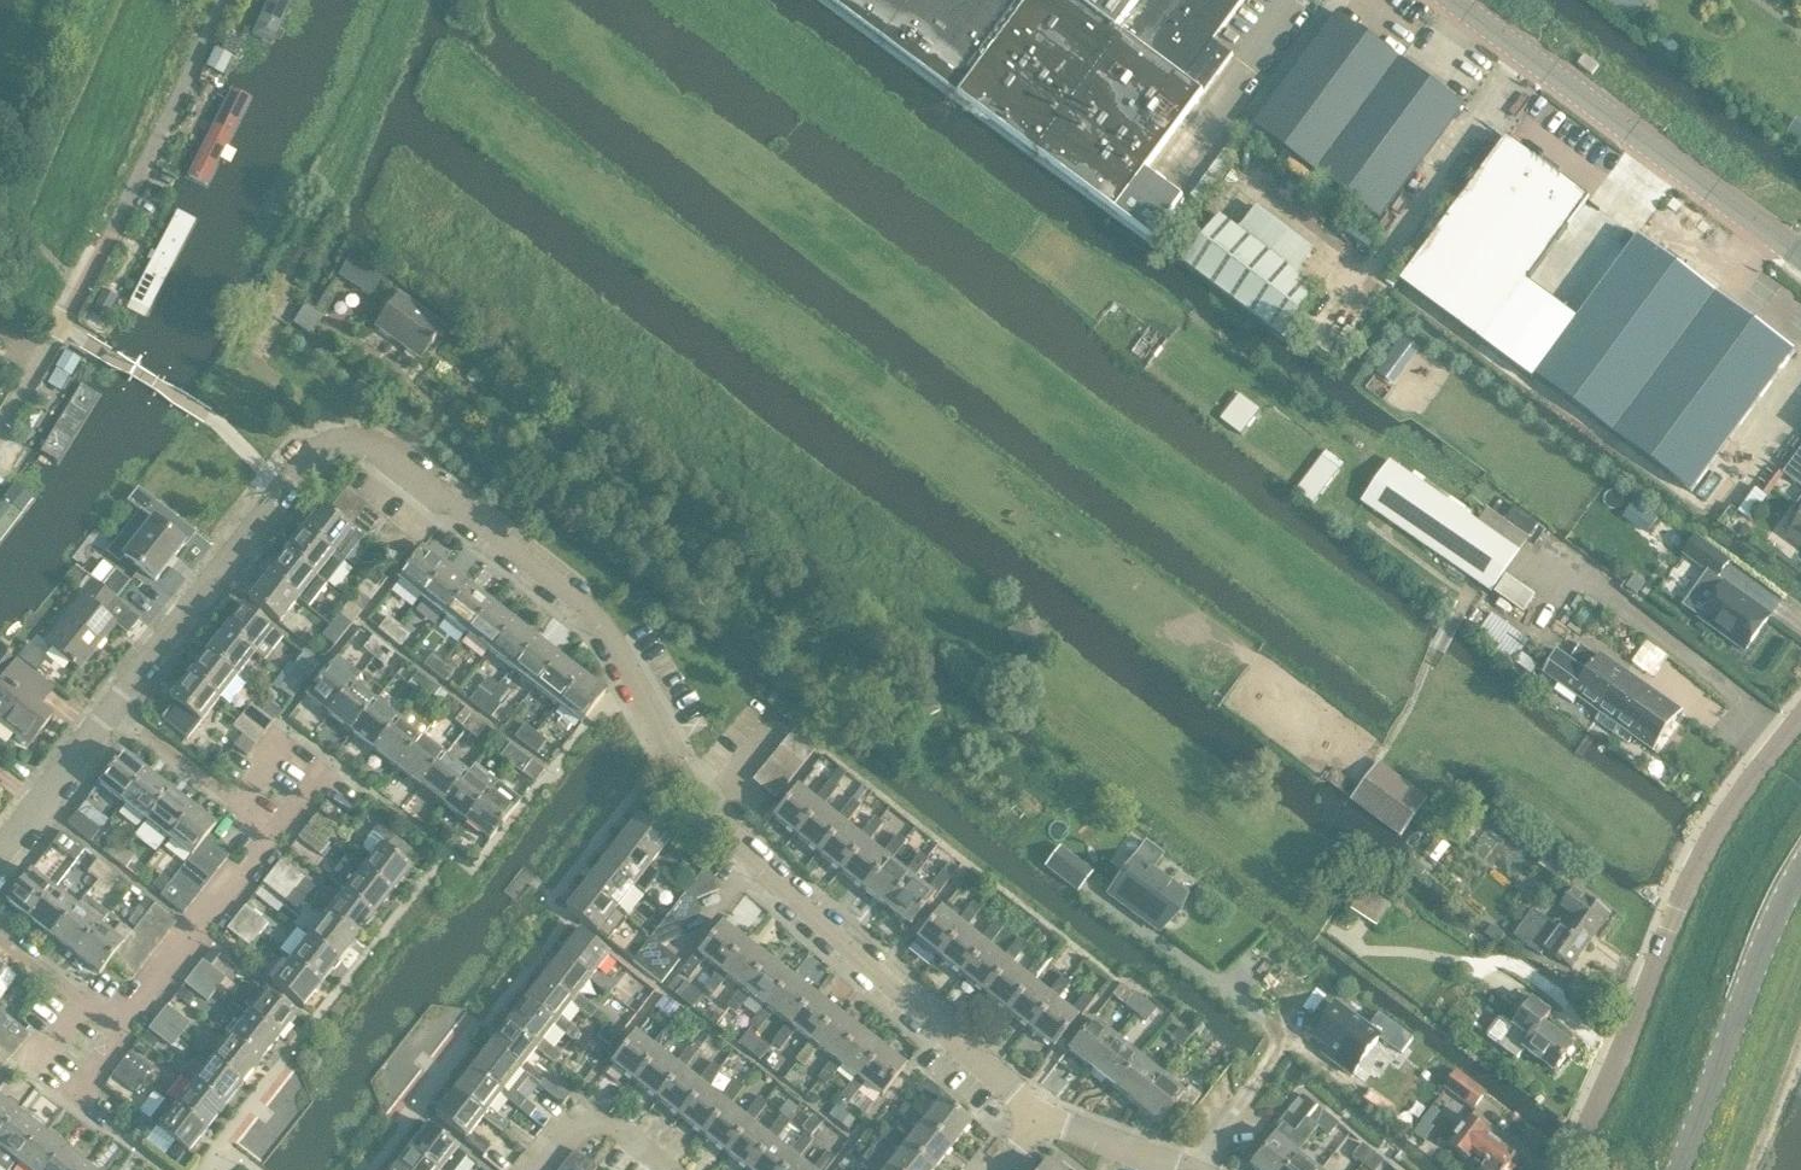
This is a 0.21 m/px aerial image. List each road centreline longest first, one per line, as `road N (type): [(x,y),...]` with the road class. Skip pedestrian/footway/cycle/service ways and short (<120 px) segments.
road 1 (residential): [(701,809),(585,605),(451,501),(355,442),(313,455),(284,492)]
road 2 (residential): [(1569,1169),(1696,861),(1800,716)]
road 3 (residential): [(0,428),(83,283),(223,0)]
road 4 (residential): [(1044,1112),(946,1036),(701,809)]
road 5 (tertiary): [(1800,254),(1455,0)]
road 6 (tertiary): [(1674,1169),(1762,937),(1800,862)]
road 7 (residential): [(109,708),(284,492)]
road 8 (track): [(23,231),(127,0)]
road 9 (residential): [(122,1025),(284,838)]
road 10 (residential): [(672,1169),(586,1109),(530,1169)]
road 11 (residential): [(0,846),(109,708)]
road 12 (residential): [(1193,1169),(1044,1112)]
road 13 (residential): [(230,797),(109,708)]

